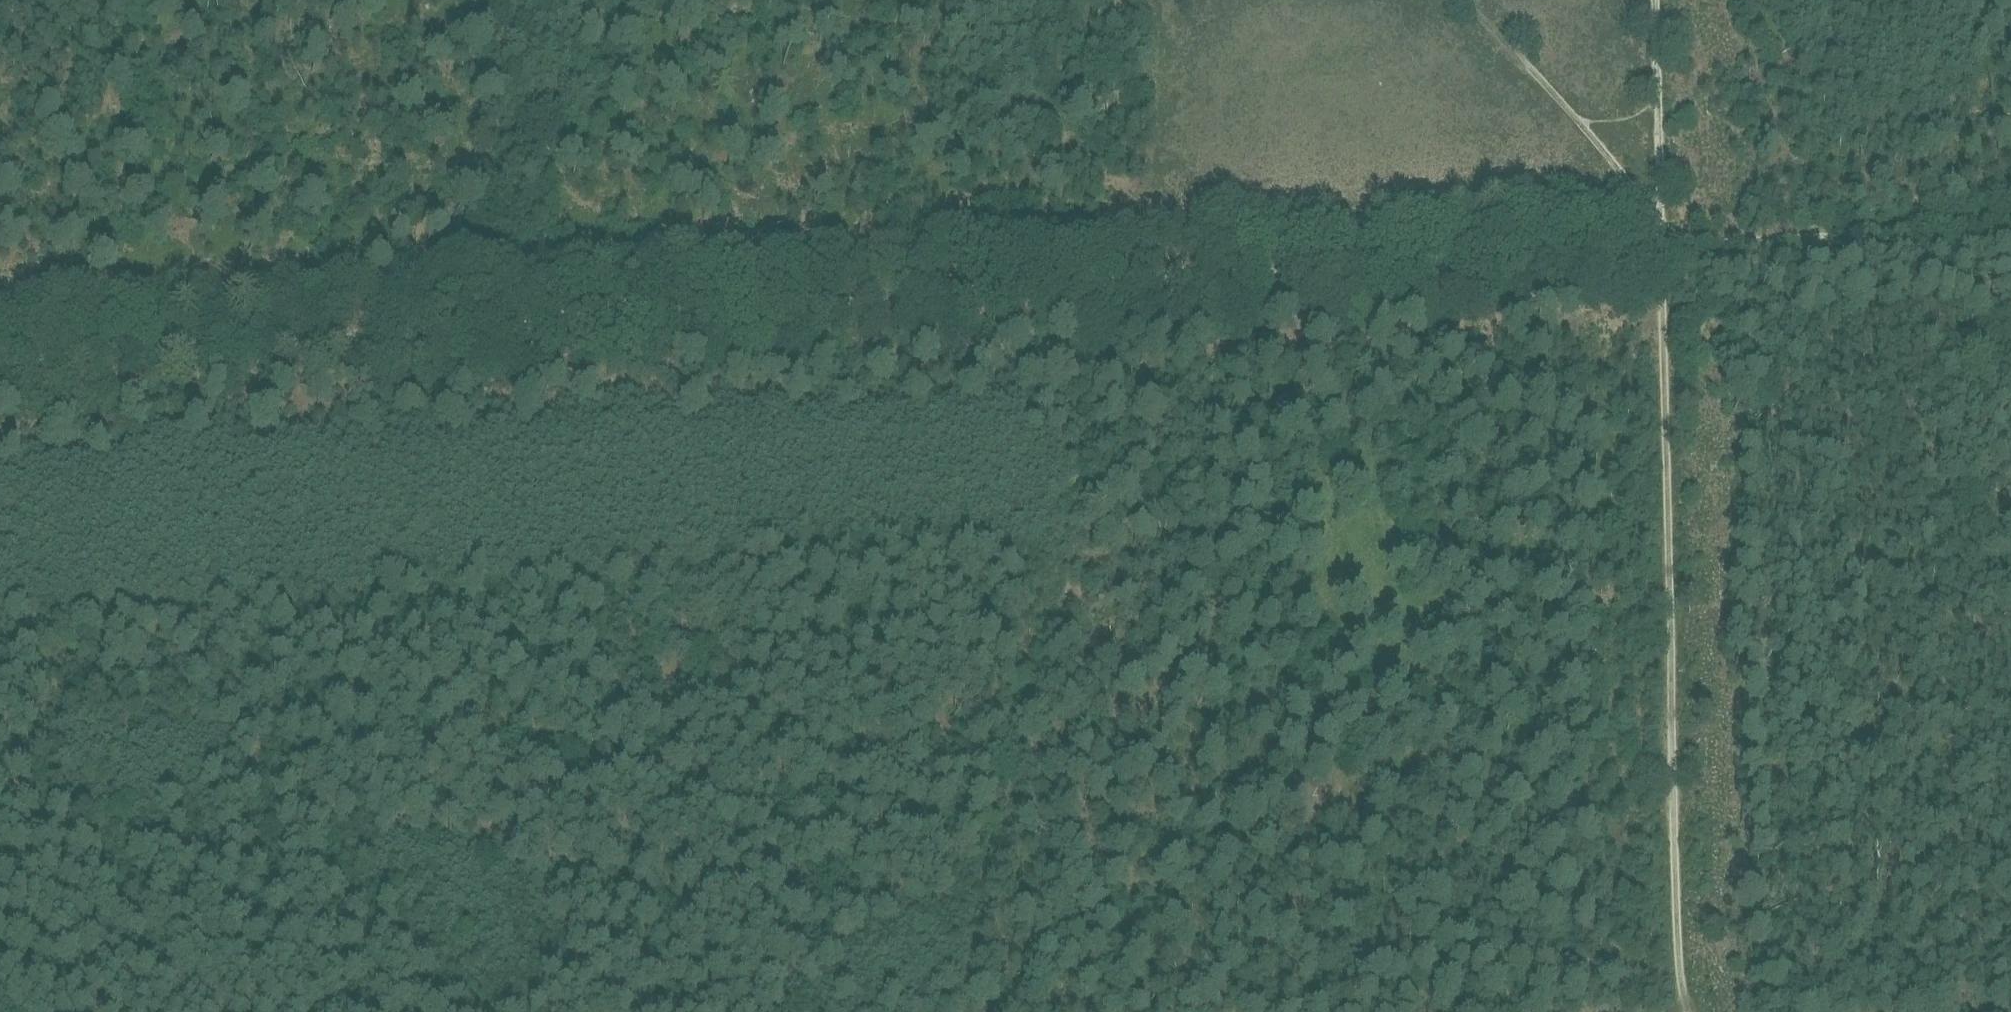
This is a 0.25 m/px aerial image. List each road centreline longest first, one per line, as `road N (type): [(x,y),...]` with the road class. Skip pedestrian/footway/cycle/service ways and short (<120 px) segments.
road 1 (track): [(0,355),(1665,244)]
road 2 (track): [(1664,268),(1683,1011)]
road 3 (track): [(2010,220),(1665,244)]
road 4 (track): [(1665,244),(1641,195),(1474,0)]
road 5 (track): [(1269,266),(1284,335),(1365,450),(1368,486)]
road 6 (track): [(1664,0),(1665,244)]

